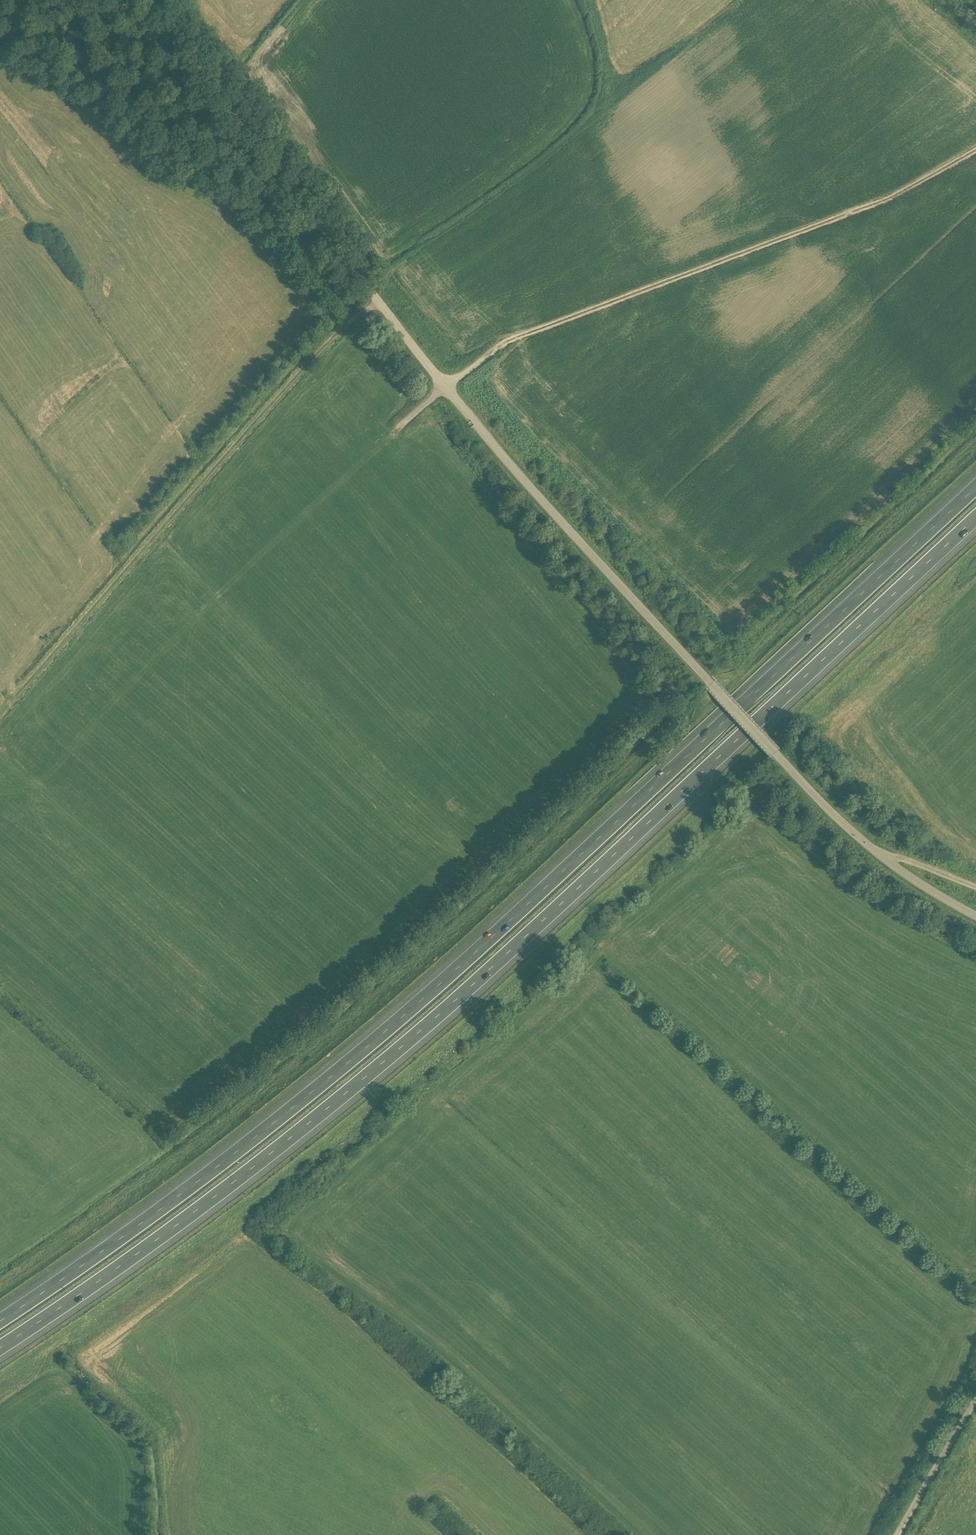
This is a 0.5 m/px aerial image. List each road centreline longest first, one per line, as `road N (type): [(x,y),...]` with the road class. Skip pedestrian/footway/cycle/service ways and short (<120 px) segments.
road 1 (motorway): [(975,487),(375,1040),(220,1164),(0,1321)]
road 2 (motorway): [(0,1348),(234,1182),(390,1056),(975,520)]
road 3 (unclassified): [(975,917),(845,831),(519,474),(152,0)]
road 4 (track): [(975,150),(892,196),(502,344),(400,427)]
road 5 (track): [(0,715),(325,345),(379,300)]
road 6 (track): [(897,1534),(975,1397)]

